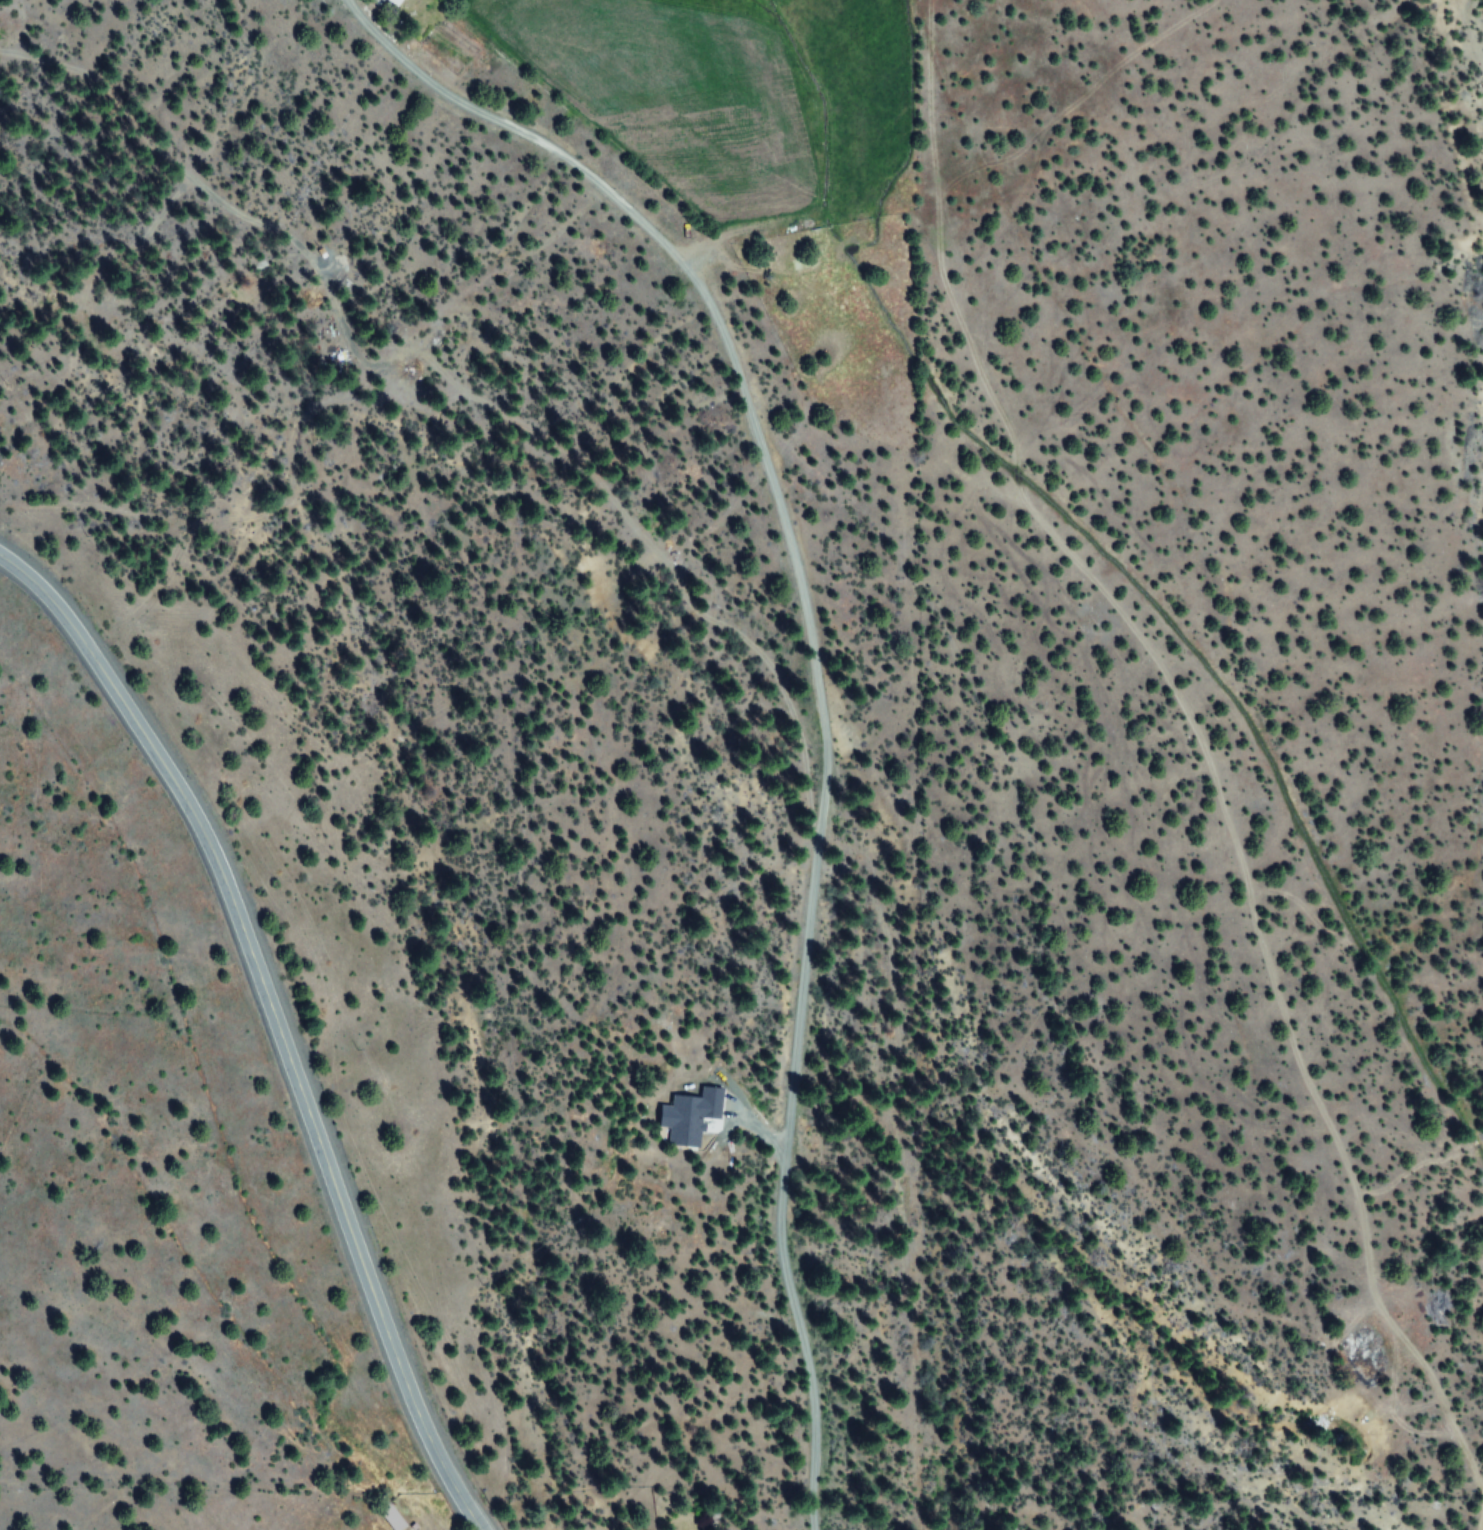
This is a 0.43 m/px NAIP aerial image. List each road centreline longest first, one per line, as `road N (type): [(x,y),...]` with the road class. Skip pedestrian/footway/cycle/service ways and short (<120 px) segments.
road 1 (secondary): [(482,1529),(424,1426),(215,854),(78,633),(0,554)]

